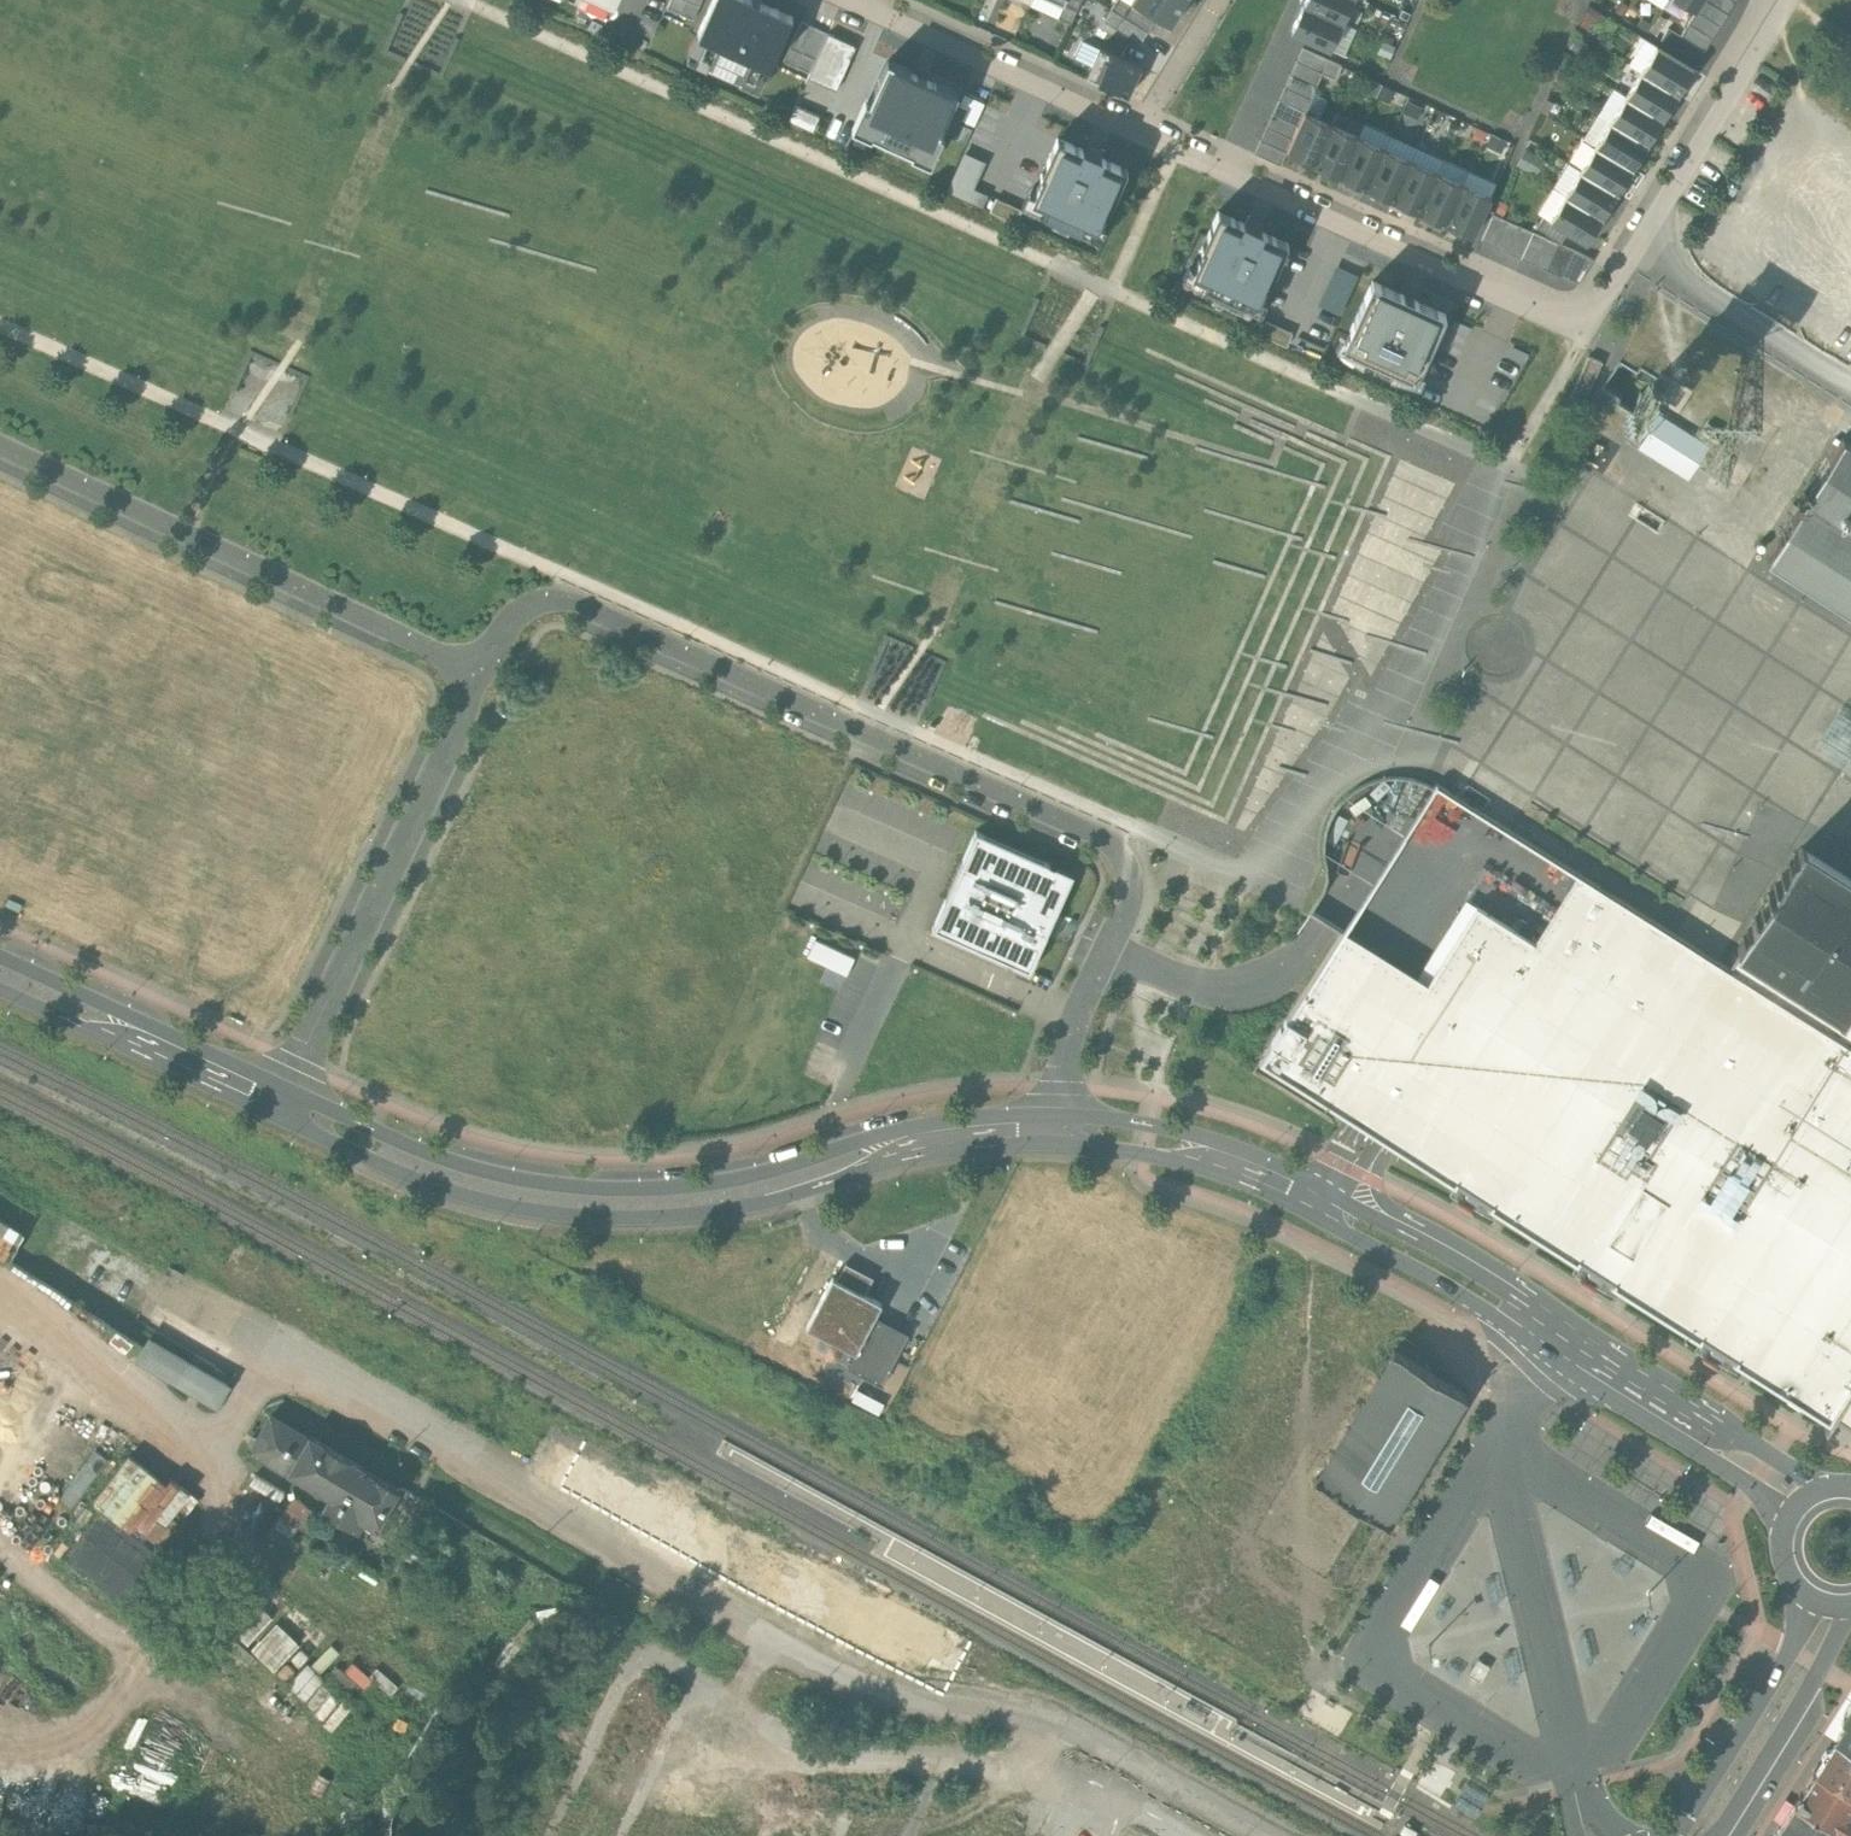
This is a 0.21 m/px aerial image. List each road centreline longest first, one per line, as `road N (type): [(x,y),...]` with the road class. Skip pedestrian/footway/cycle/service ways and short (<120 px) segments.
road 1 (unclassified): [(1261,1835),(1040,1716),(945,1703),(810,1660),(160,1299)]
road 2 (unclassified): [(1057,1128),(1076,1015),(1129,895),(1127,864),(1106,837),(571,597),(514,610),(466,674)]
road 3 (residential): [(1767,0),(1577,327),(1141,127)]
road 4 (tertiary): [(1057,1128),(1158,1144),(1249,1172),(1330,1210),(1446,1272),(1762,1474),(1804,1511)]
road 5 (tertiary): [(283,1099),(439,1167),(547,1193),(651,1201),(735,1192),(895,1144),(981,1130),(1057,1128)]
road 6 (unclassified): [(466,674),(418,639),(0,440)]
road 7 (unclassified): [(283,1099),(436,775),(466,702),(466,674)]
road 8 (tertiary): [(0,969),(283,1099)]
road 9 (residential): [(1141,127),(868,0)]
road 10 (tertiary): [(1693,1835),(1836,1600)]
road 11 (residential): [(1219,0),(1141,127)]

